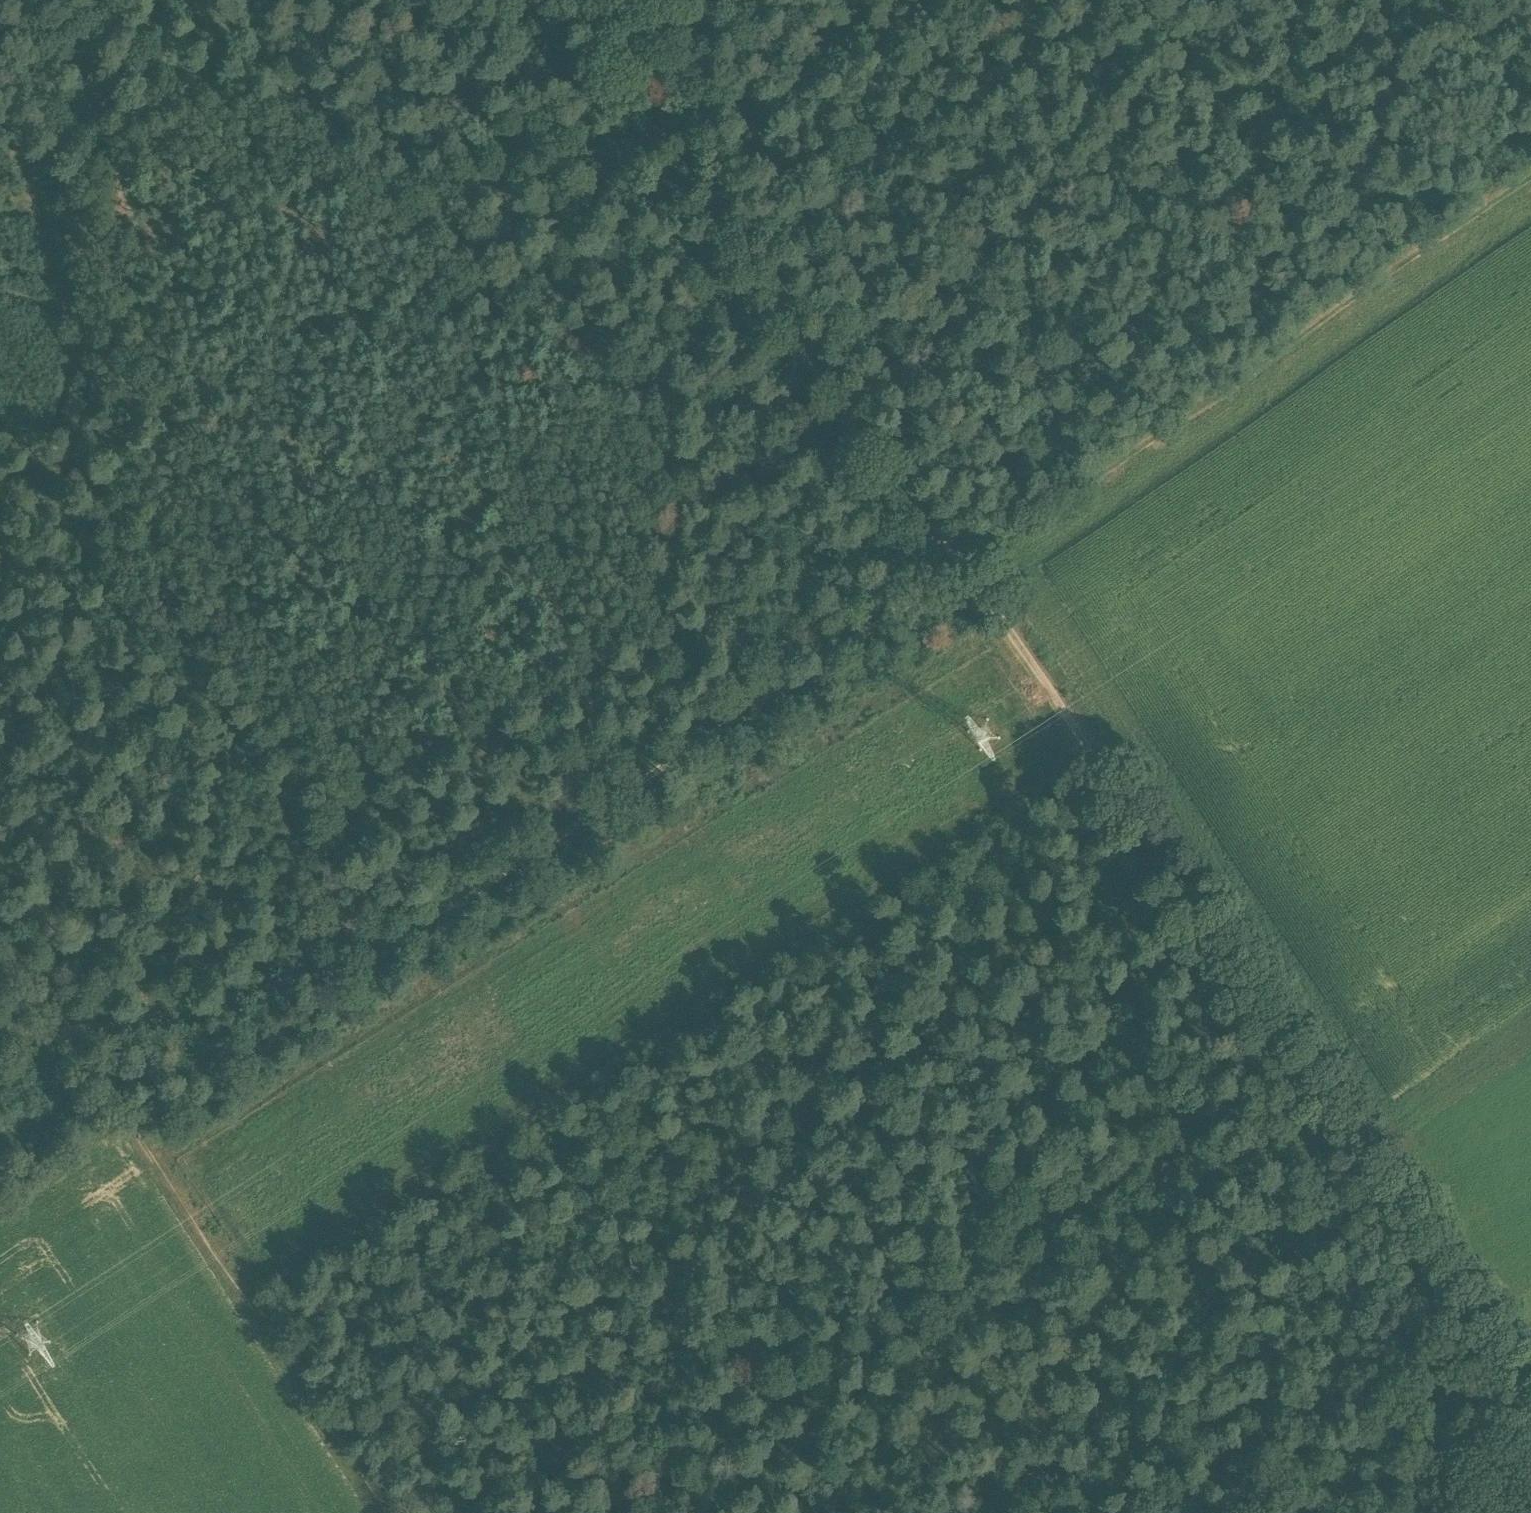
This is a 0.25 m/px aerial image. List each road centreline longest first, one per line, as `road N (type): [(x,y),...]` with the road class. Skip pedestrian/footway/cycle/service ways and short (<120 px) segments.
road 1 (track): [(962,561),(372,960),(194,1010),(0,1039)]
road 2 (track): [(962,561),(1291,1056),(1530,1395)]
road 3 (track): [(613,1512),(1291,1056)]
road 4 (track): [(962,561),(1530,181)]
road 5 (track): [(584,0),(962,561)]

